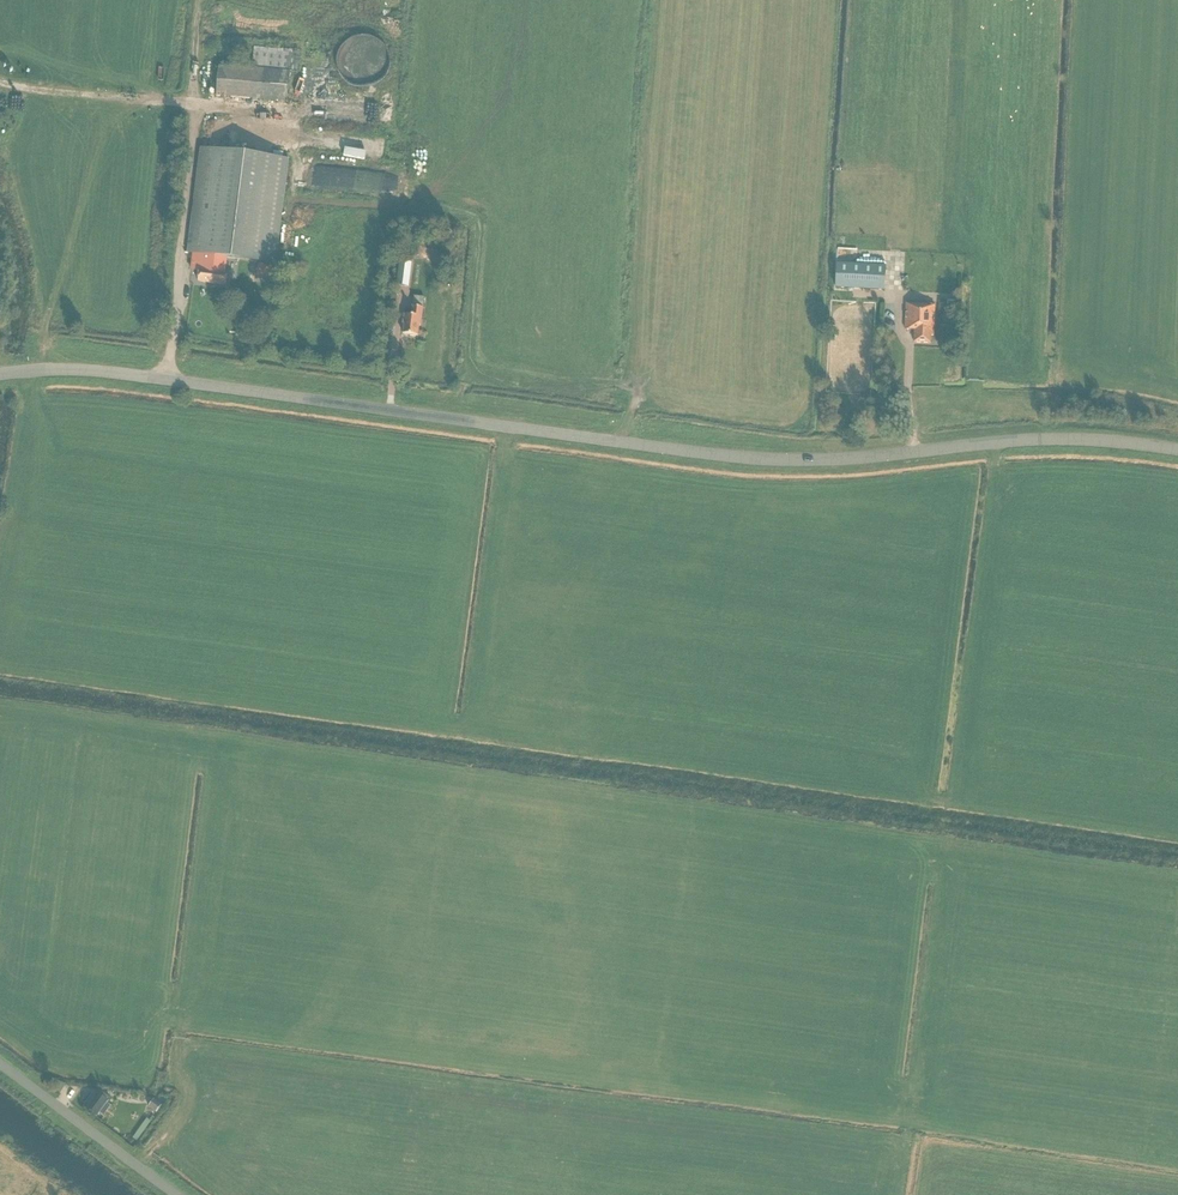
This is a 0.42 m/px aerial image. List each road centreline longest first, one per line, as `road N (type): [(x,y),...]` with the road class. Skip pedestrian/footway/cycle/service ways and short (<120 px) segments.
road 1 (tertiary): [(1177,450),(1036,439),(764,460),(111,372),(0,374)]
road 2 (tertiary): [(175,1194),(0,1063)]

